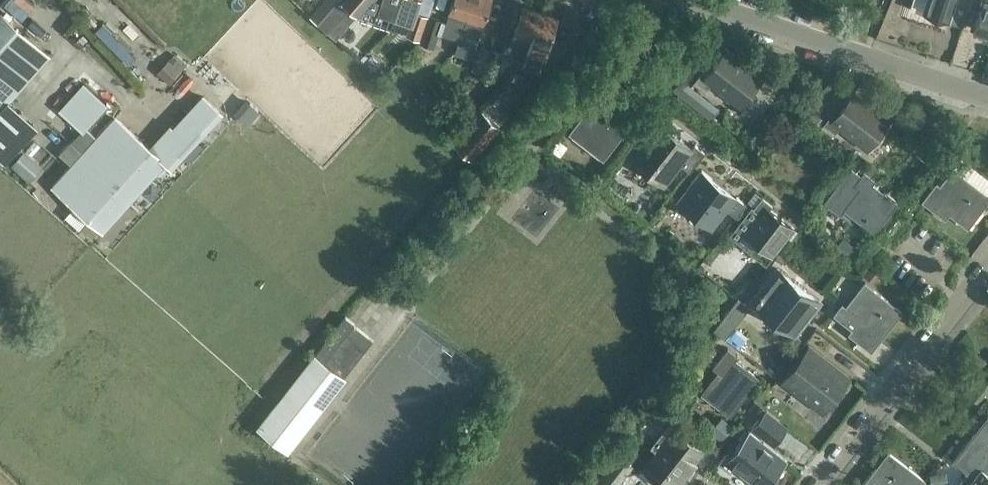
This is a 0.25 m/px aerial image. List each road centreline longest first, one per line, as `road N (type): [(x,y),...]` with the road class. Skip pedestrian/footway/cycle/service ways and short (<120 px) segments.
road 1 (unclassified): [(987,98),(696,0)]
road 2 (unclassified): [(815,484),(987,271)]

